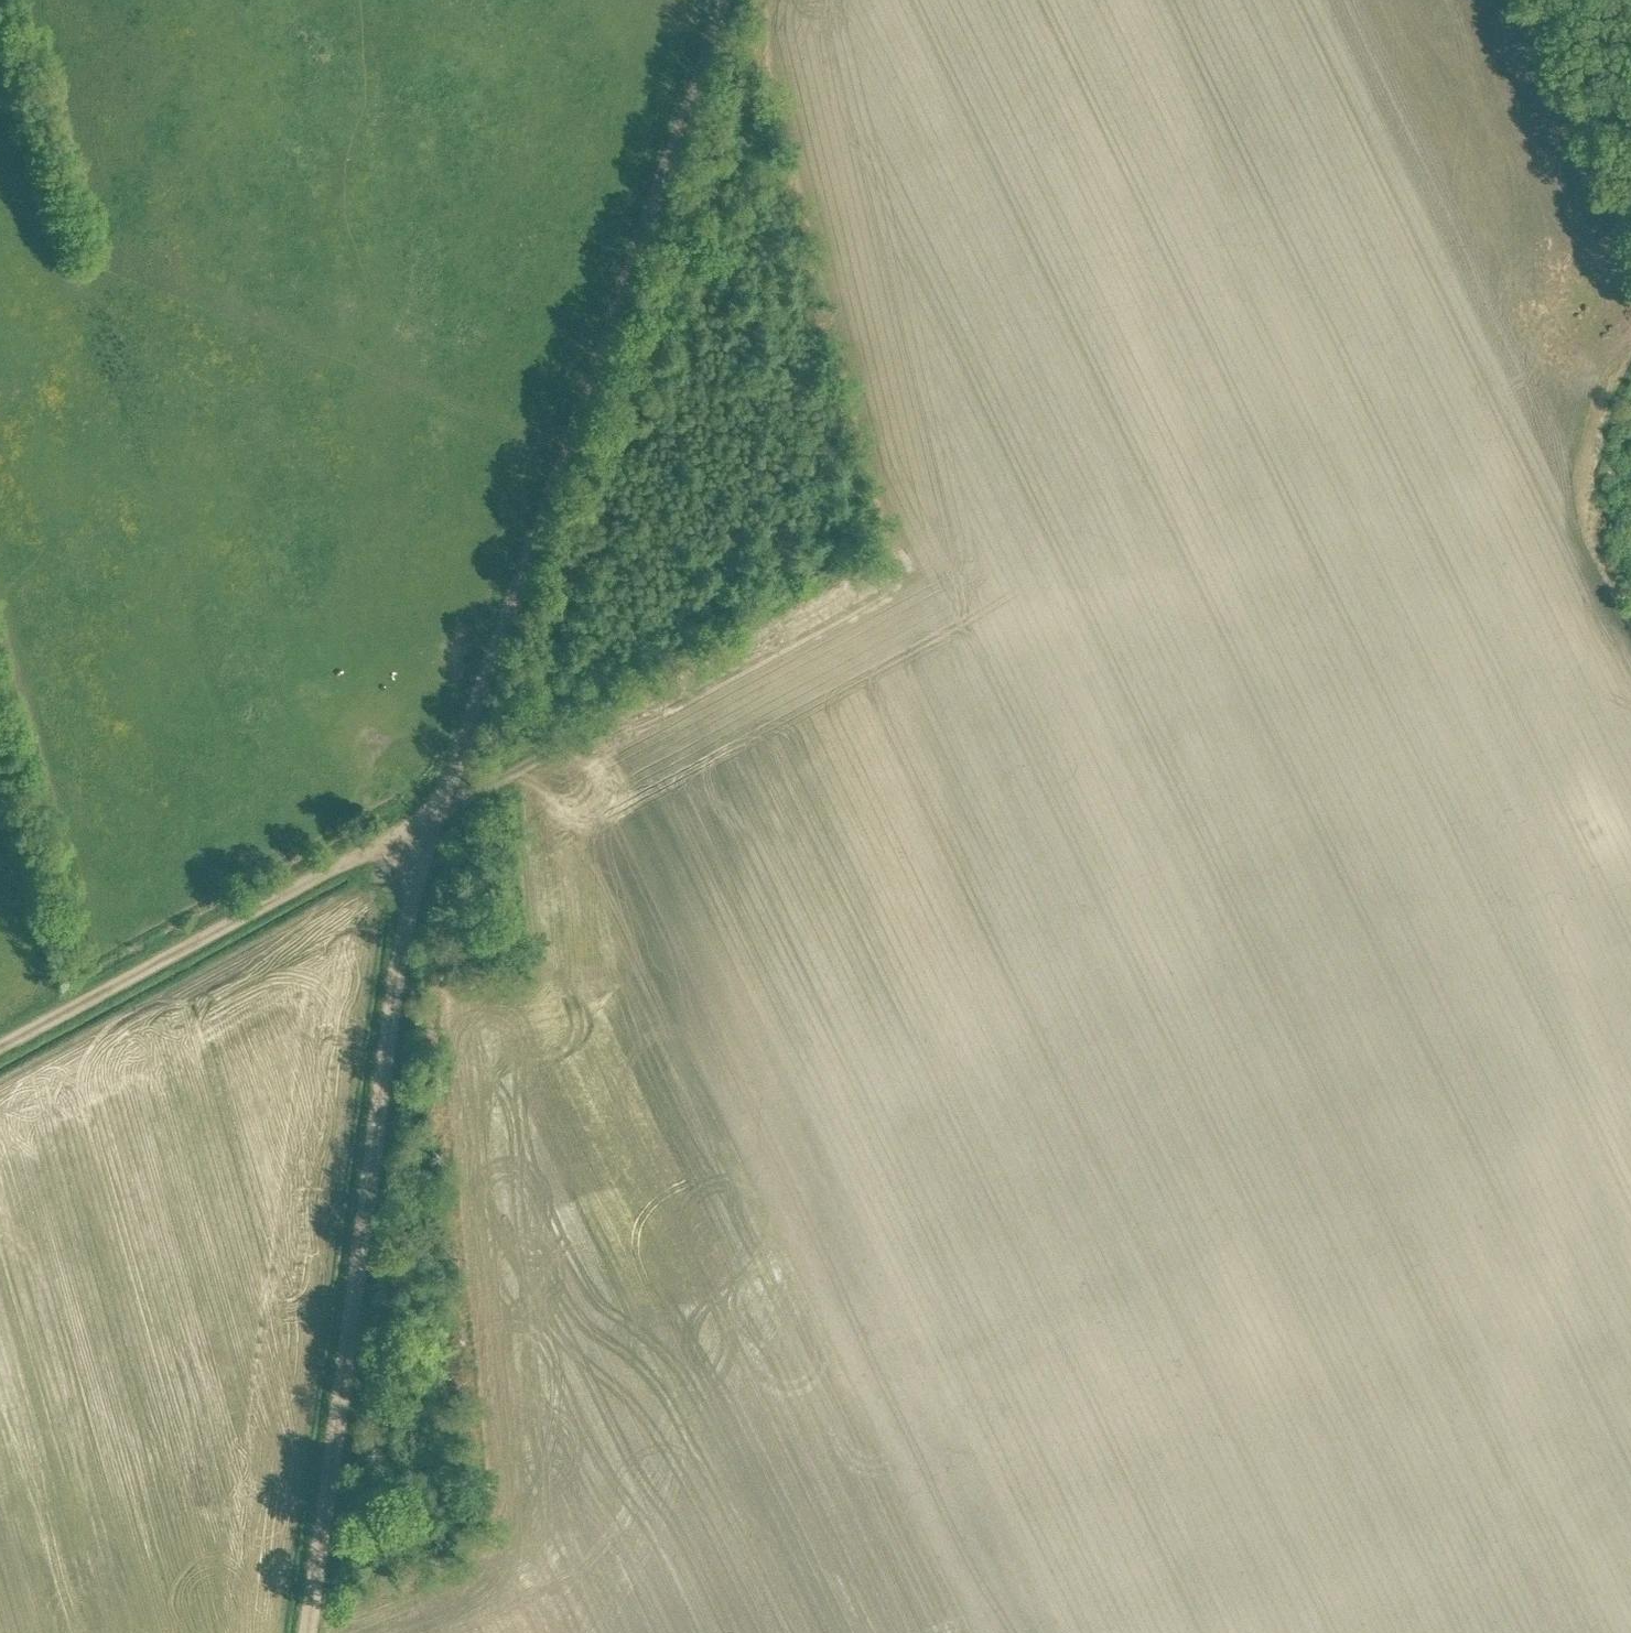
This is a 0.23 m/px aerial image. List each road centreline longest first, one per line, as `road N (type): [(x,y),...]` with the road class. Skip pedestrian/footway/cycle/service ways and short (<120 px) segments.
road 1 (track): [(307,1632),(395,981),(424,851),(725,0)]
road 2 (track): [(0,1047),(384,842),(442,799)]

